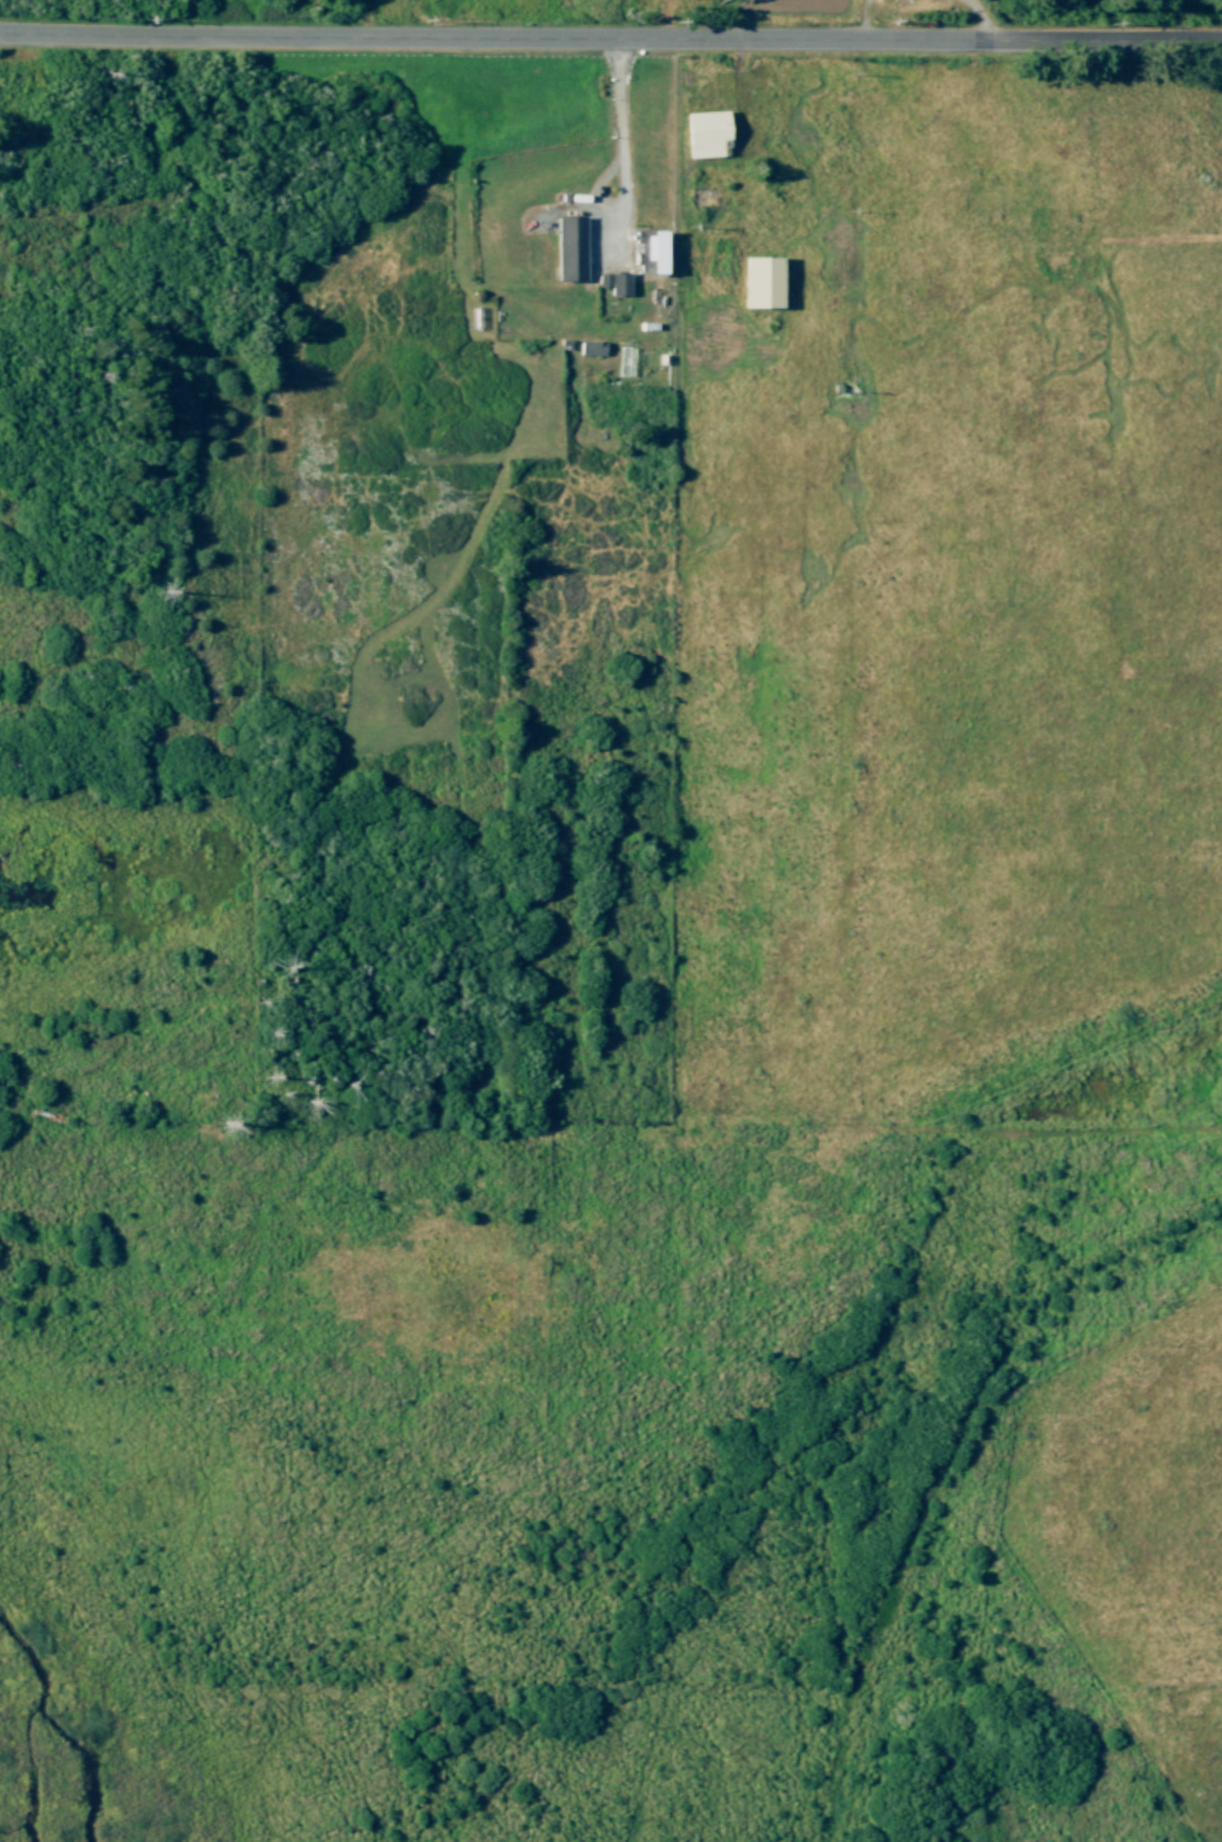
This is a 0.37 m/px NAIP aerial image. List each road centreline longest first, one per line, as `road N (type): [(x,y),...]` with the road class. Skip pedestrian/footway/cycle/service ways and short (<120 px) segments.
road 1 (residential): [(0,39),(1221,48)]

